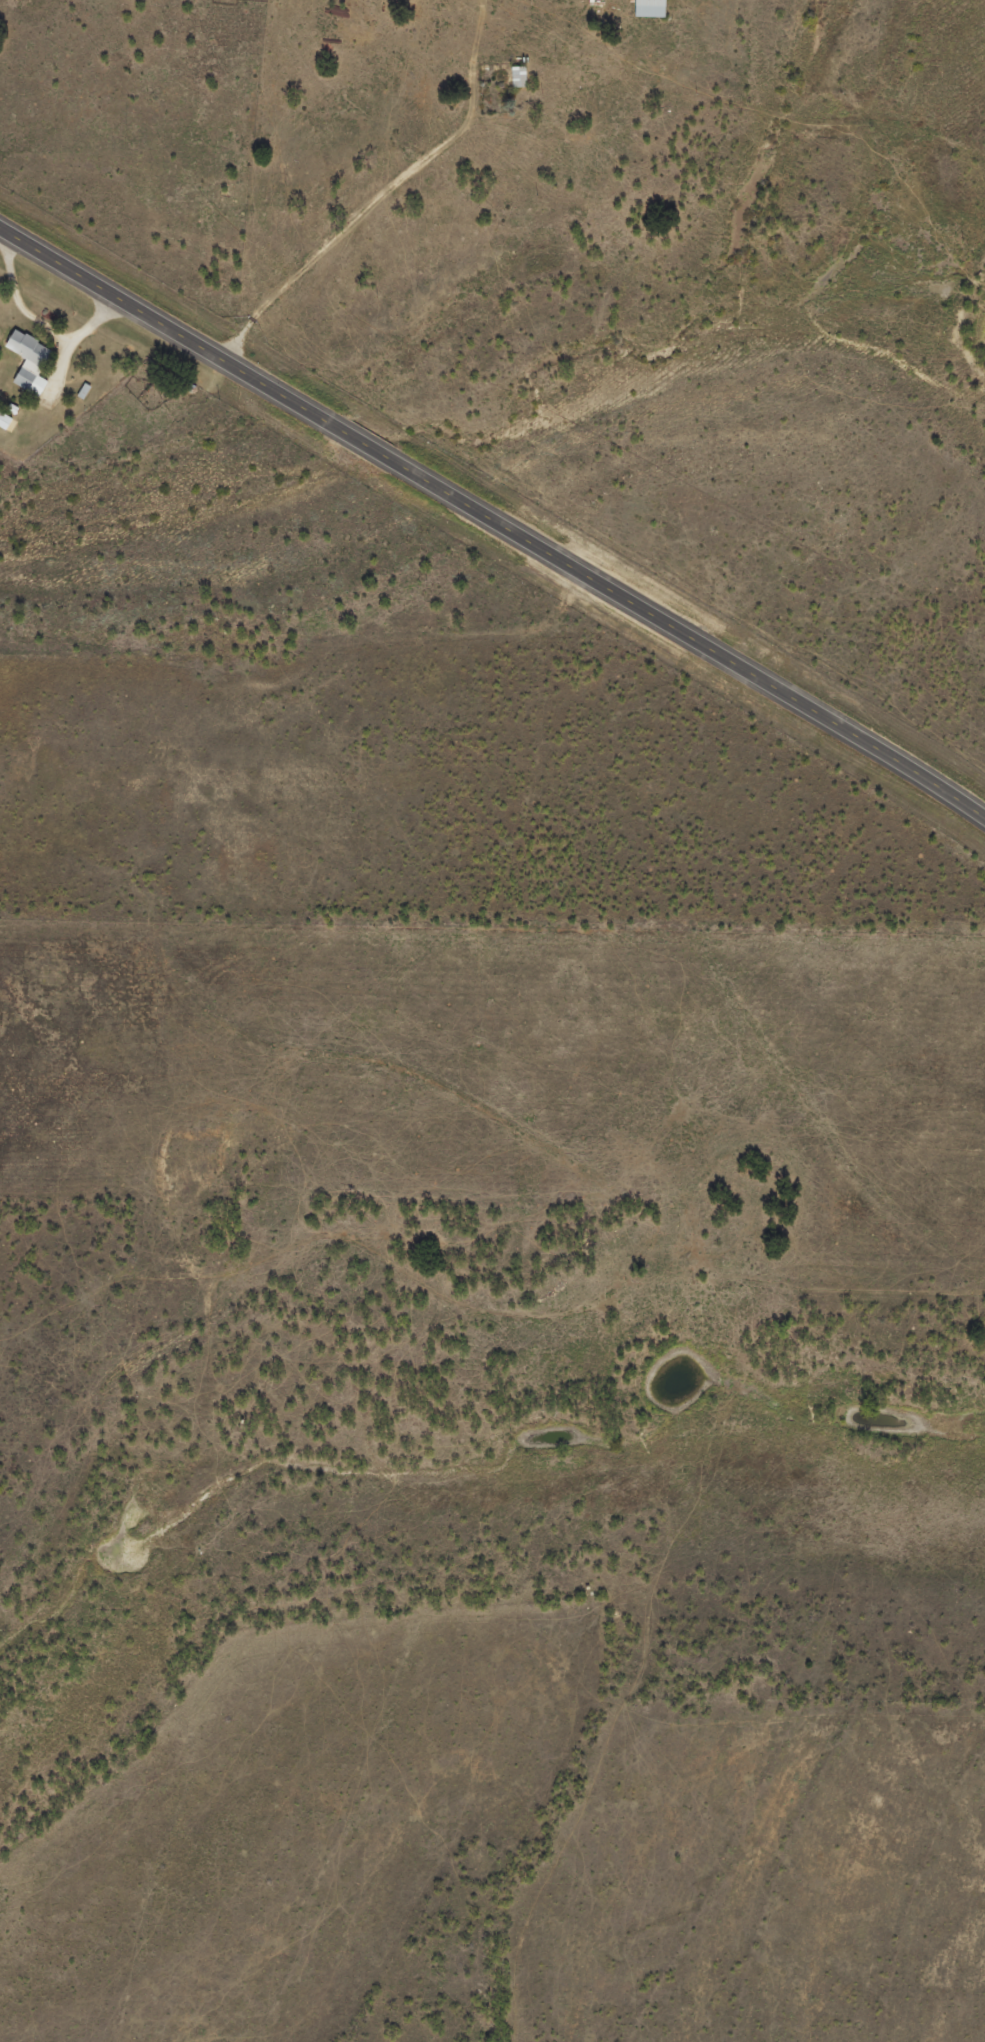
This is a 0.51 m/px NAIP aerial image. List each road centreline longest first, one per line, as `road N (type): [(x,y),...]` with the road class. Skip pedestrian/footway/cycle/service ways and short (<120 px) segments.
road 1 (primary): [(984,821),(0,232)]

